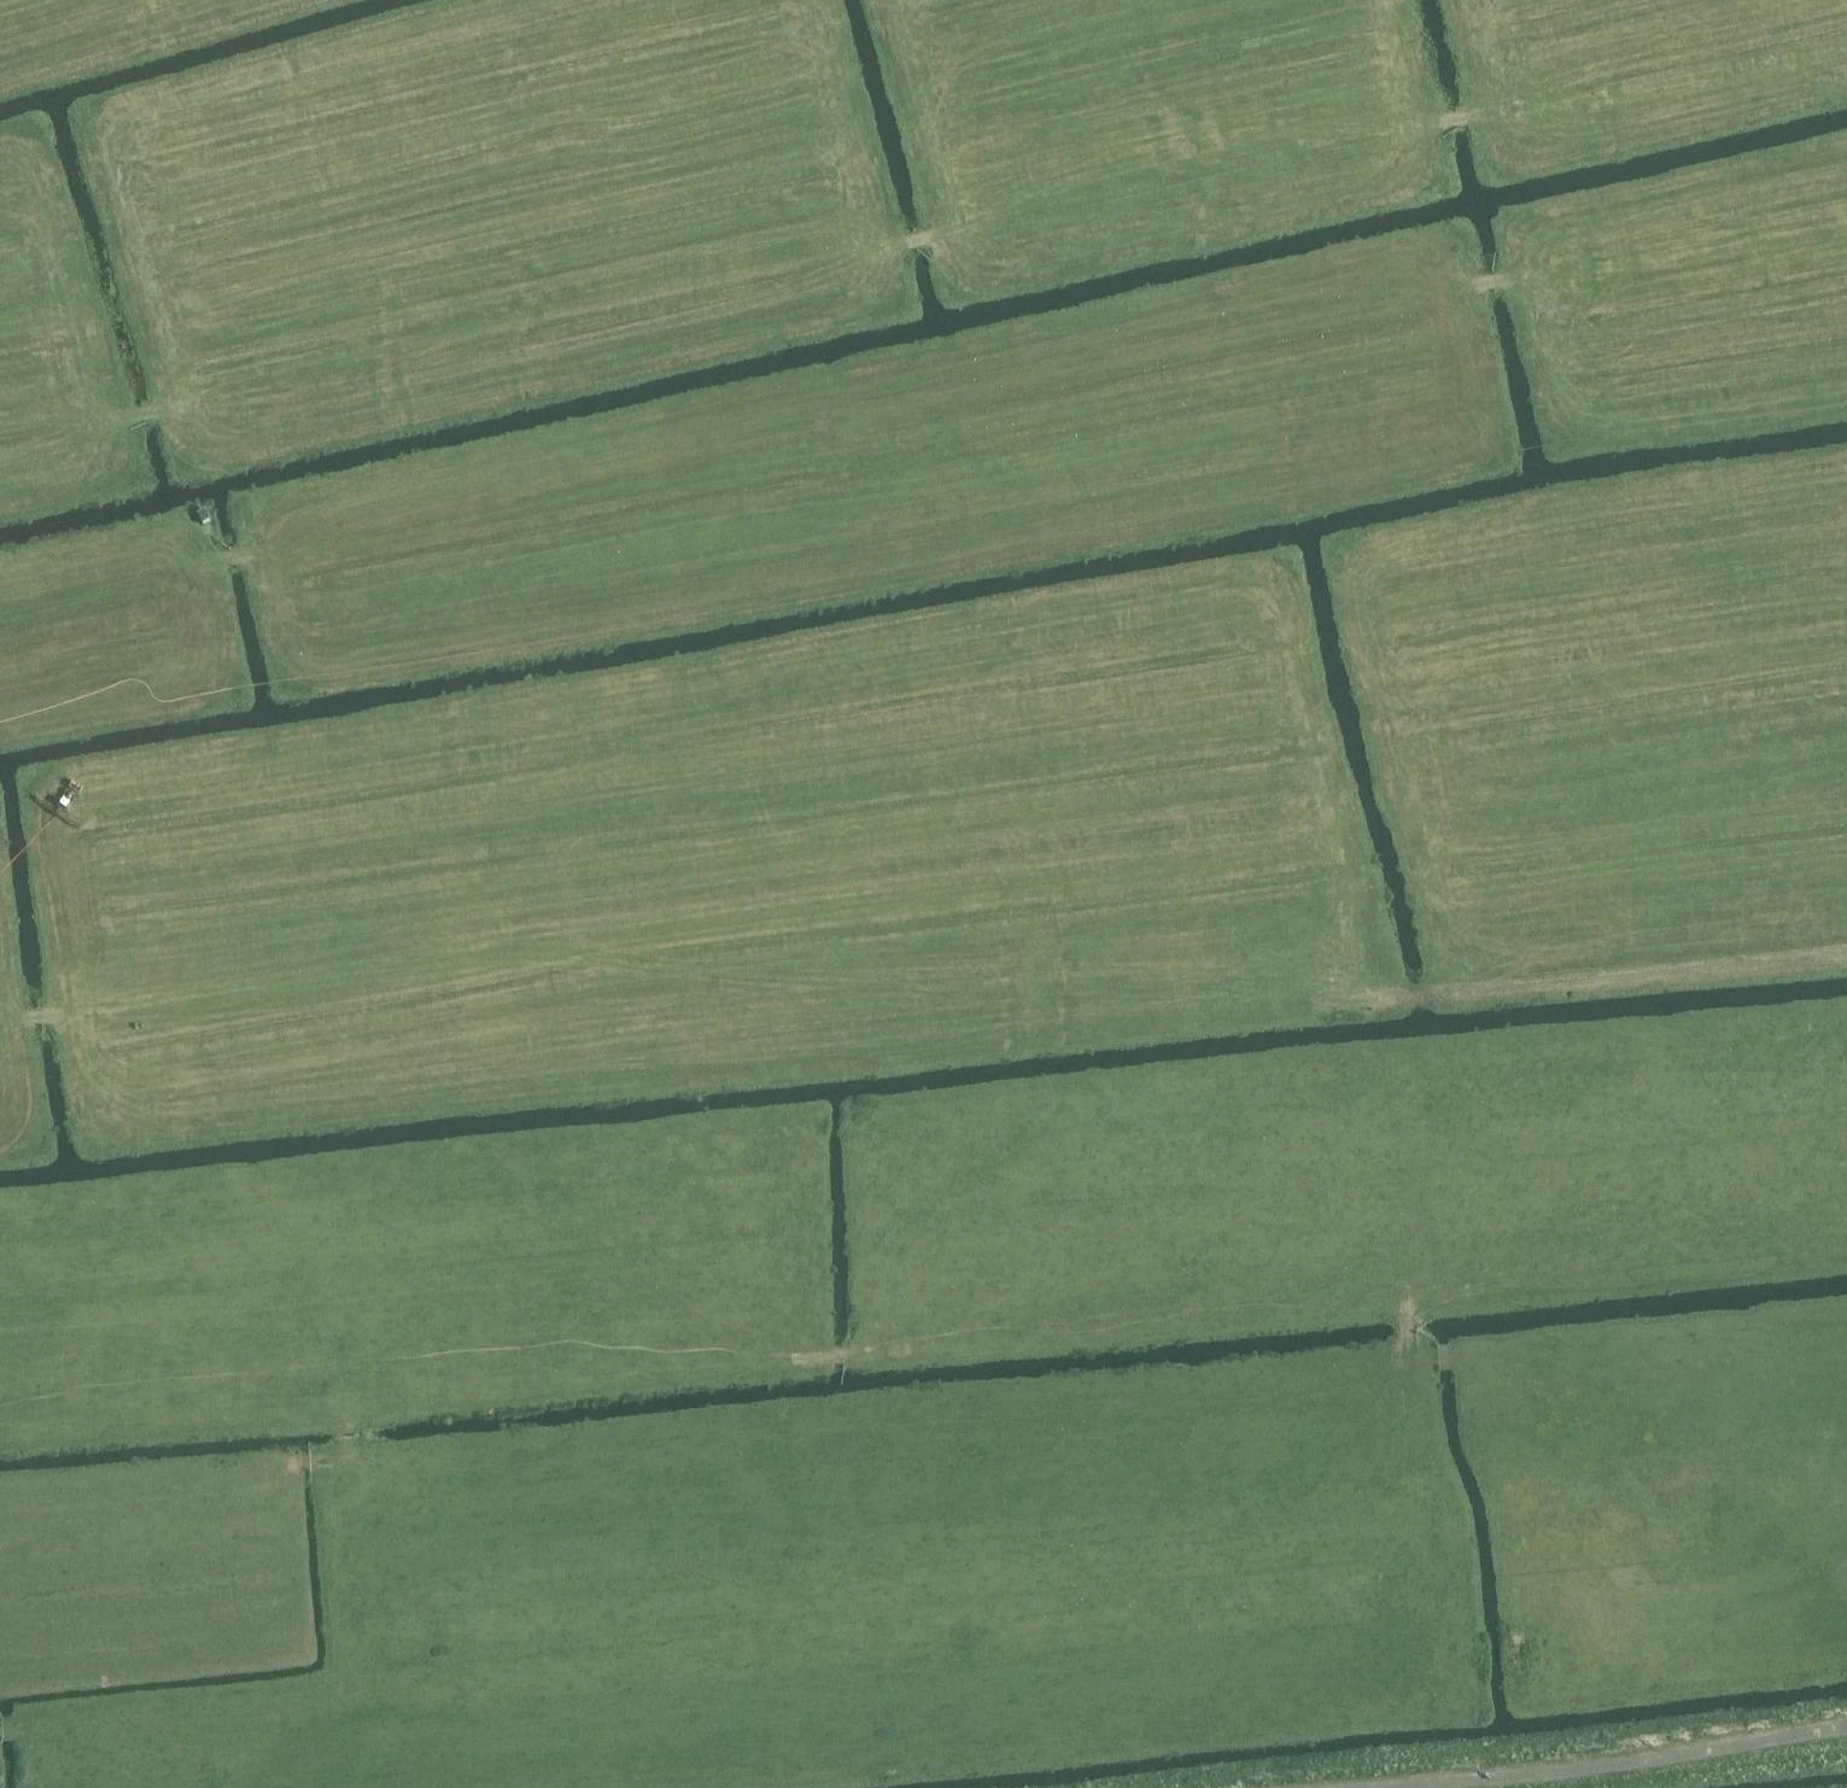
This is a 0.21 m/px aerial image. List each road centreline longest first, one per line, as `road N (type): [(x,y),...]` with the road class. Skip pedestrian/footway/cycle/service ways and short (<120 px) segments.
road 1 (track): [(1846,956),(1325,1006)]

